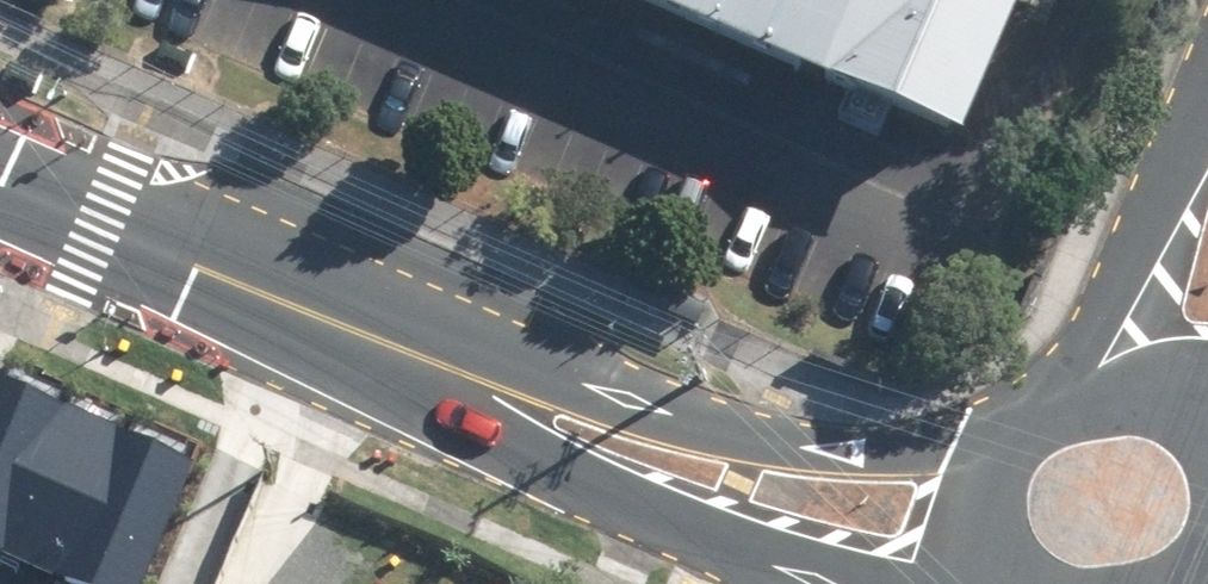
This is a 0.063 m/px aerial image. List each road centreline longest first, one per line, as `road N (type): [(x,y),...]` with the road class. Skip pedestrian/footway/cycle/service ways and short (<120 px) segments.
road 1 (tertiary): [(430,367),(577,389),(756,438),(1002,455)]
road 2 (tertiary): [(0,182),(430,367)]
road 3 (tertiary): [(797,571),(633,503),(542,453),(430,367)]
road 4 (tertiary): [(1046,405),(1090,347),(1207,129)]
road 5 (tertiary): [(1046,405),(1115,386),(1163,396),(1198,419)]

